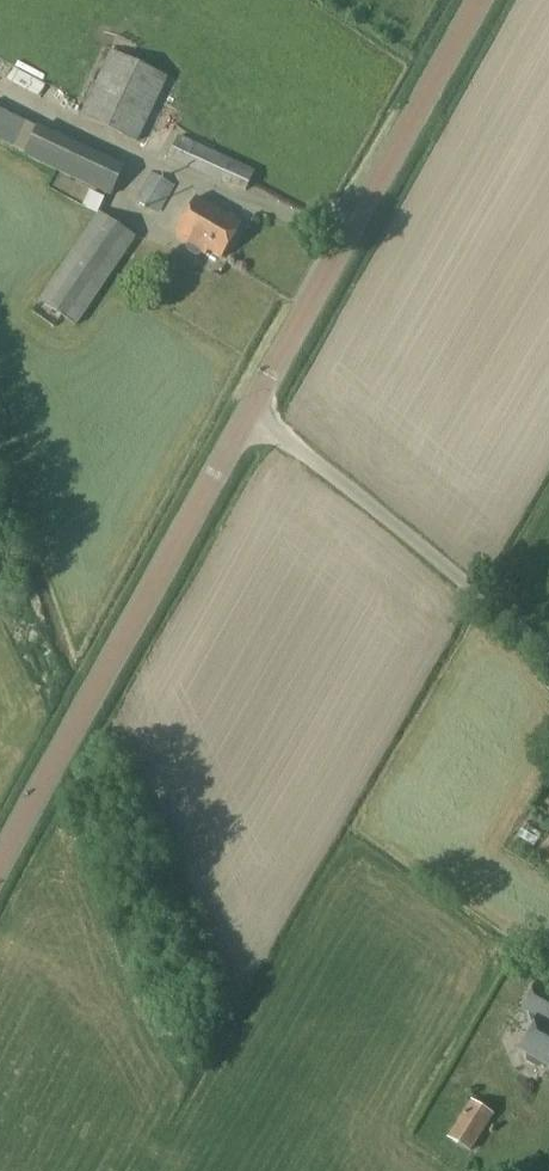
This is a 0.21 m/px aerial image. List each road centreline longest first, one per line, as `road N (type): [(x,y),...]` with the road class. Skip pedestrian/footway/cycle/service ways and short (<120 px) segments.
road 1 (unclassified): [(0,881),(252,410)]
road 2 (unclassified): [(252,410),(479,0)]
road 3 (unclassified): [(548,656),(252,410)]

